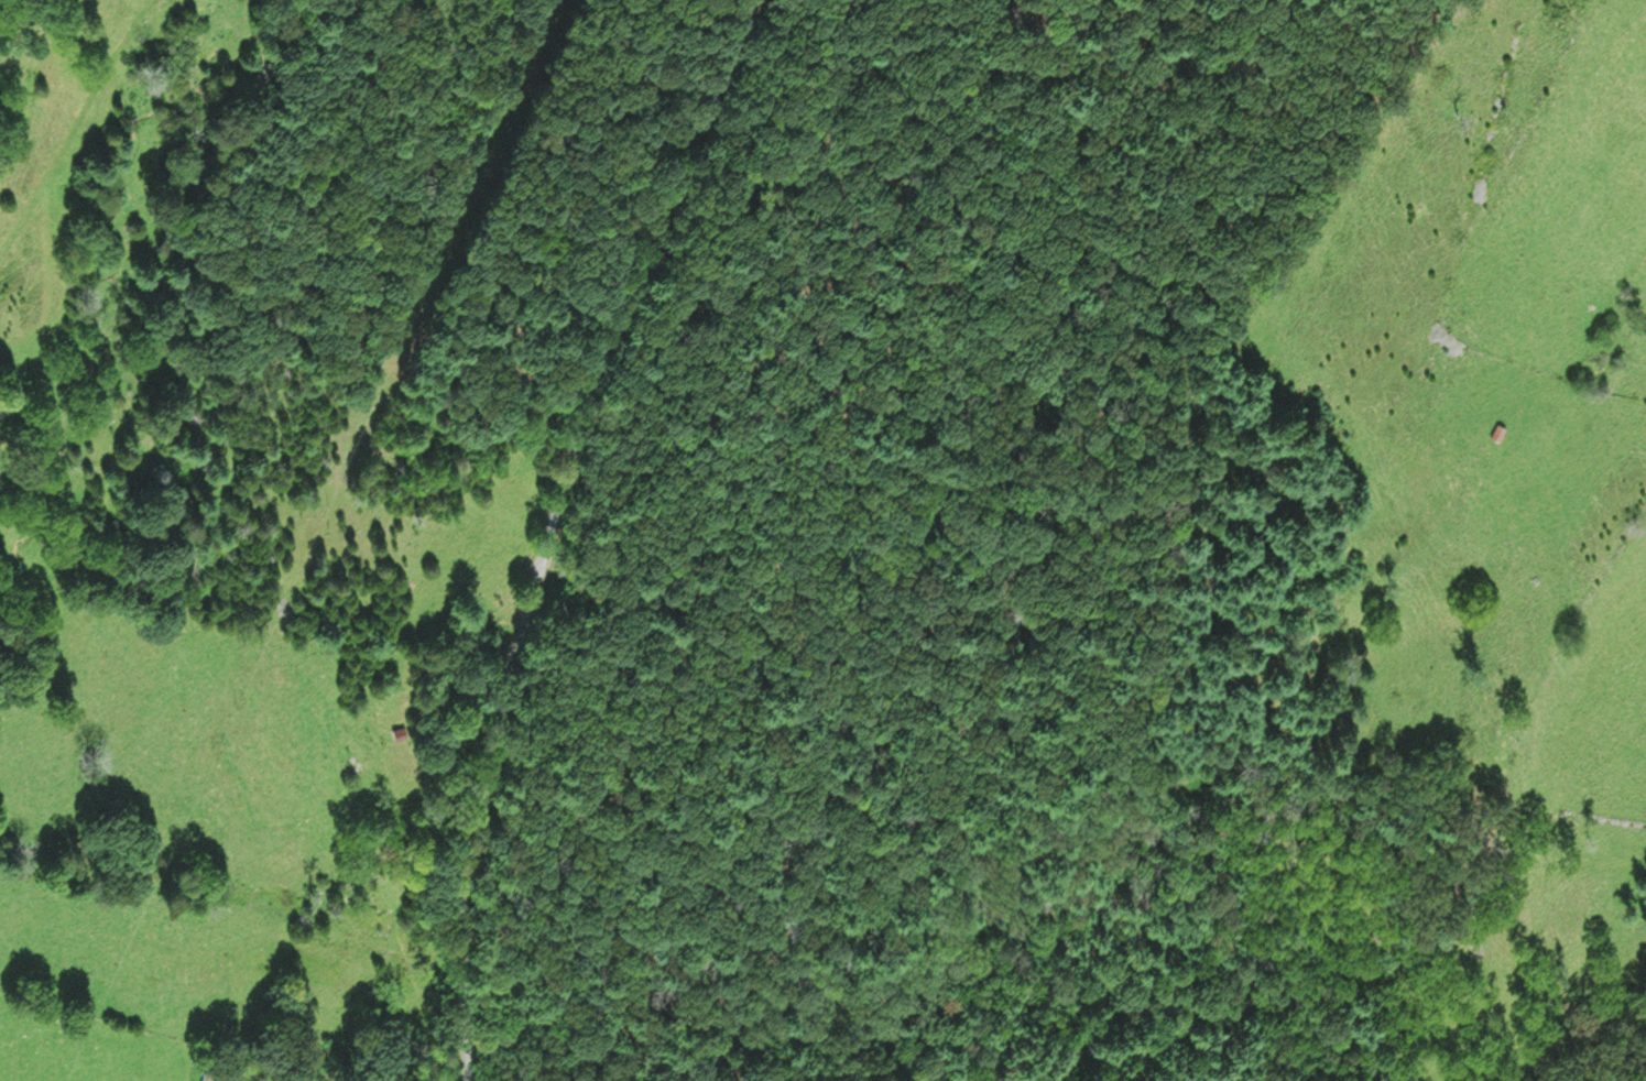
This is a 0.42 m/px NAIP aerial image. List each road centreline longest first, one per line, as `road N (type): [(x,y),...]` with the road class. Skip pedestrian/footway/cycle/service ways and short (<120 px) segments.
road 1 (residential): [(472,1080),(466,854),(525,601),(764,0)]
road 2 (track): [(153,0),(0,243)]

